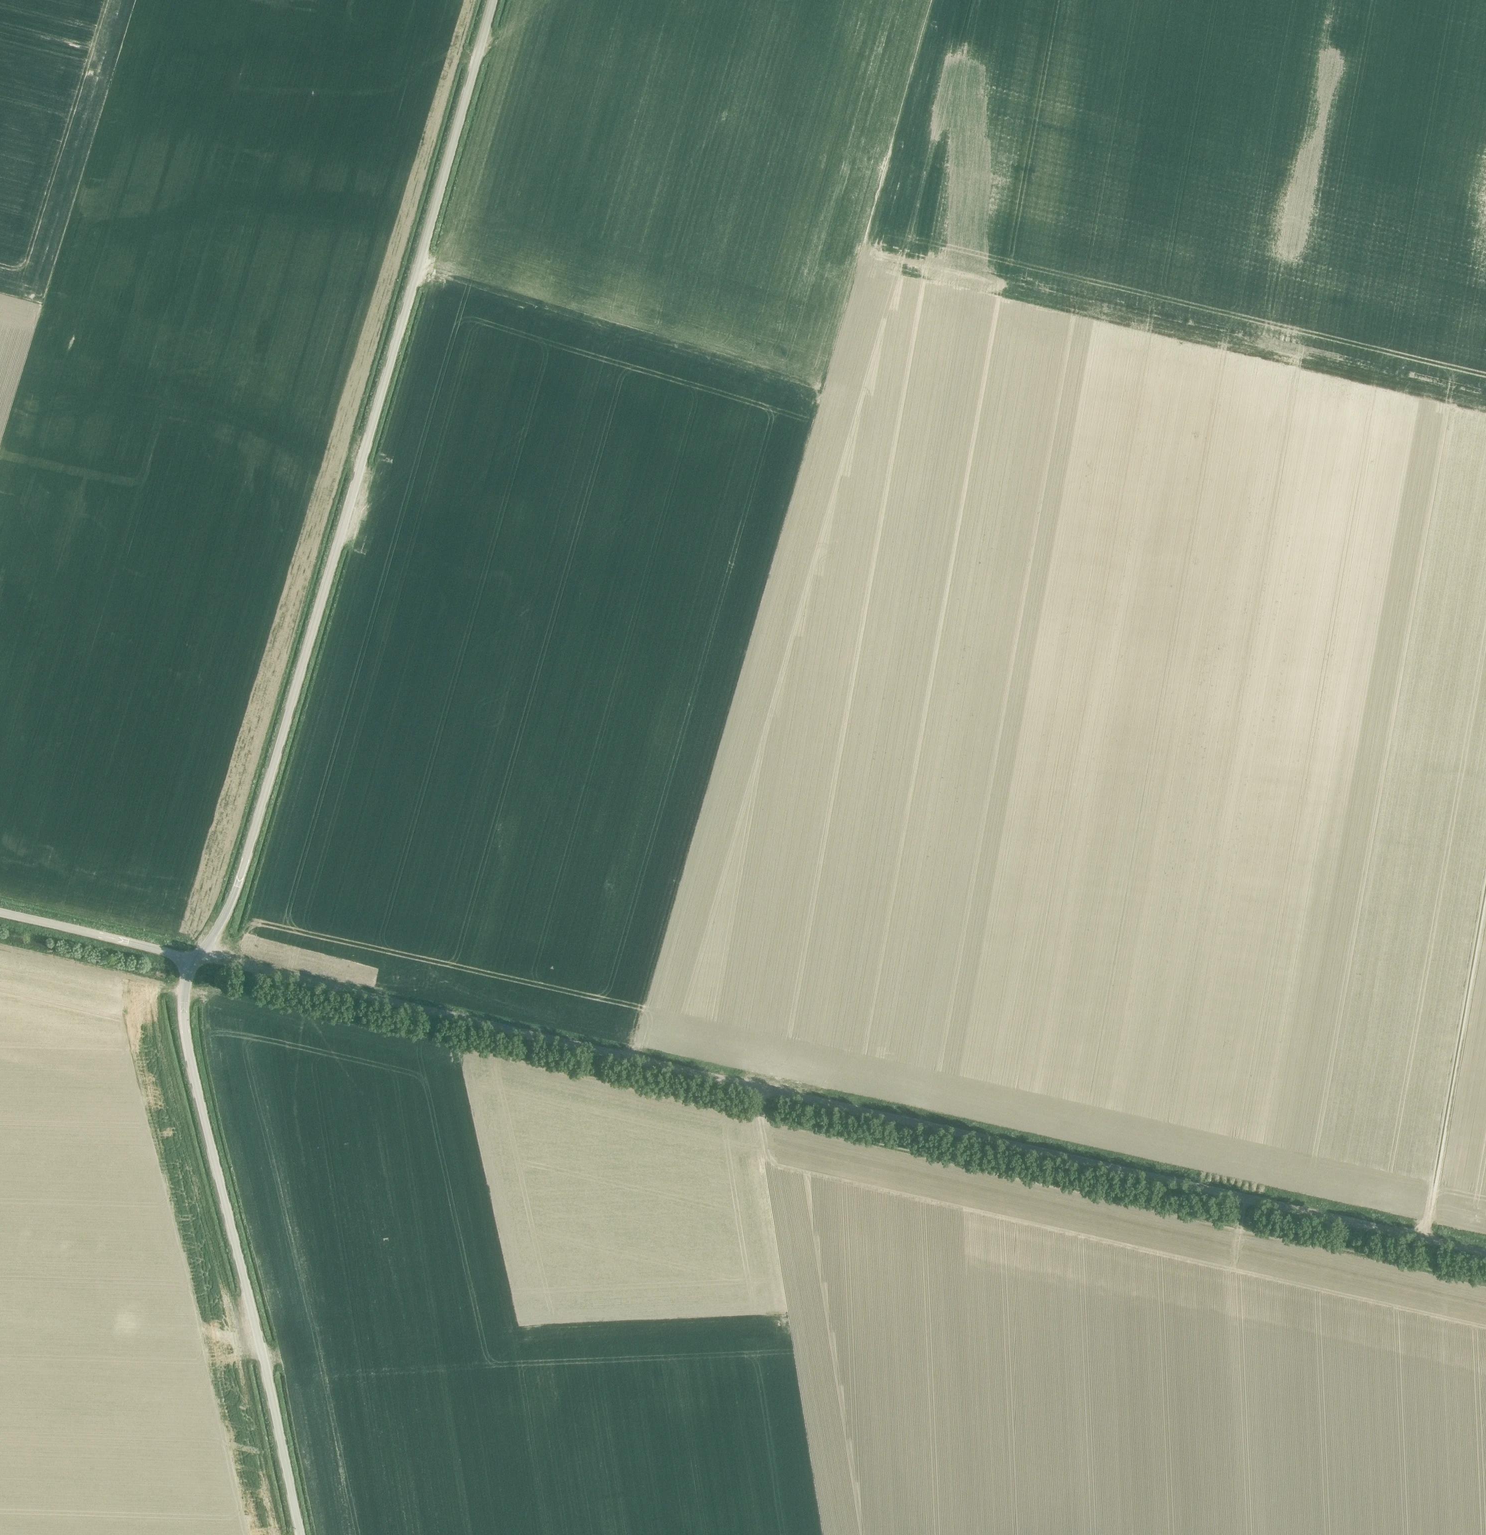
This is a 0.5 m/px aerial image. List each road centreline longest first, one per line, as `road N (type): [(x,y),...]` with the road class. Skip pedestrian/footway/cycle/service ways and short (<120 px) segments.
road 1 (track): [(1485,1253),(203,955)]
road 2 (tertiary): [(190,963),(203,955),(241,882),(495,0)]
road 3 (tertiary): [(302,1534),(187,1034),(190,963)]
road 4 (unclassified): [(190,963),(0,913)]

